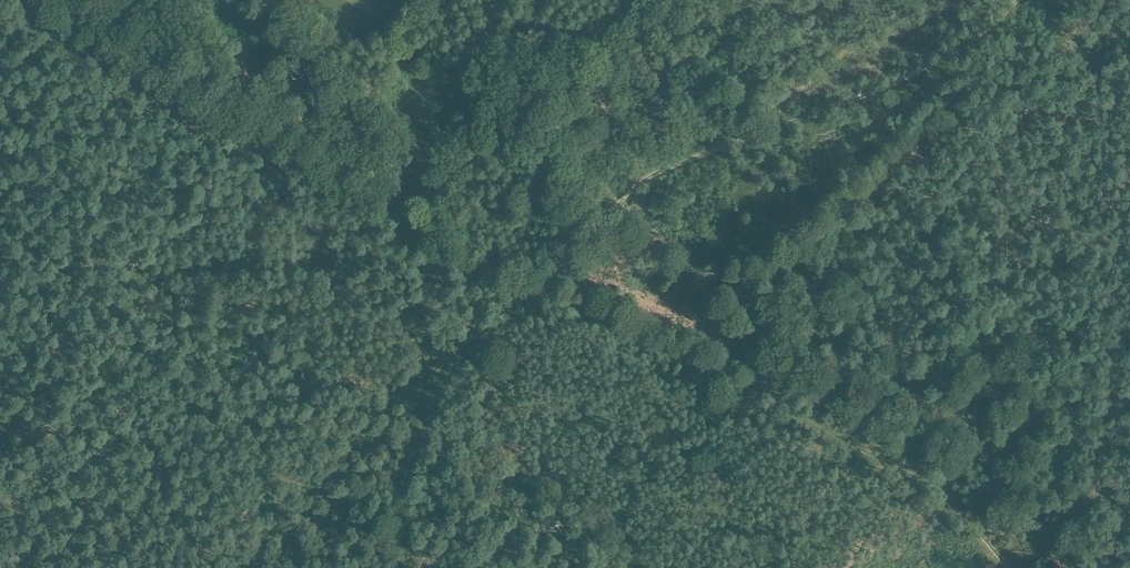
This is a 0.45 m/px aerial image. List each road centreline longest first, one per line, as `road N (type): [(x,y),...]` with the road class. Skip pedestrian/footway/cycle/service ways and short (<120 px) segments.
road 1 (track): [(529,294),(608,312),(652,346),(783,401),(899,468),(939,492),(1005,567)]
road 2 (track): [(56,0),(365,203),(529,294)]
road 3 (track): [(529,294),(640,182),(861,95)]
road 4 (track): [(253,567),(453,354),(529,294)]
road 5 (track): [(473,0),(525,104),(561,149),(619,202)]
road 6 (track): [(525,104),(482,92),(375,209)]
road 7 (track): [(861,95),(941,59),(1016,0)]

